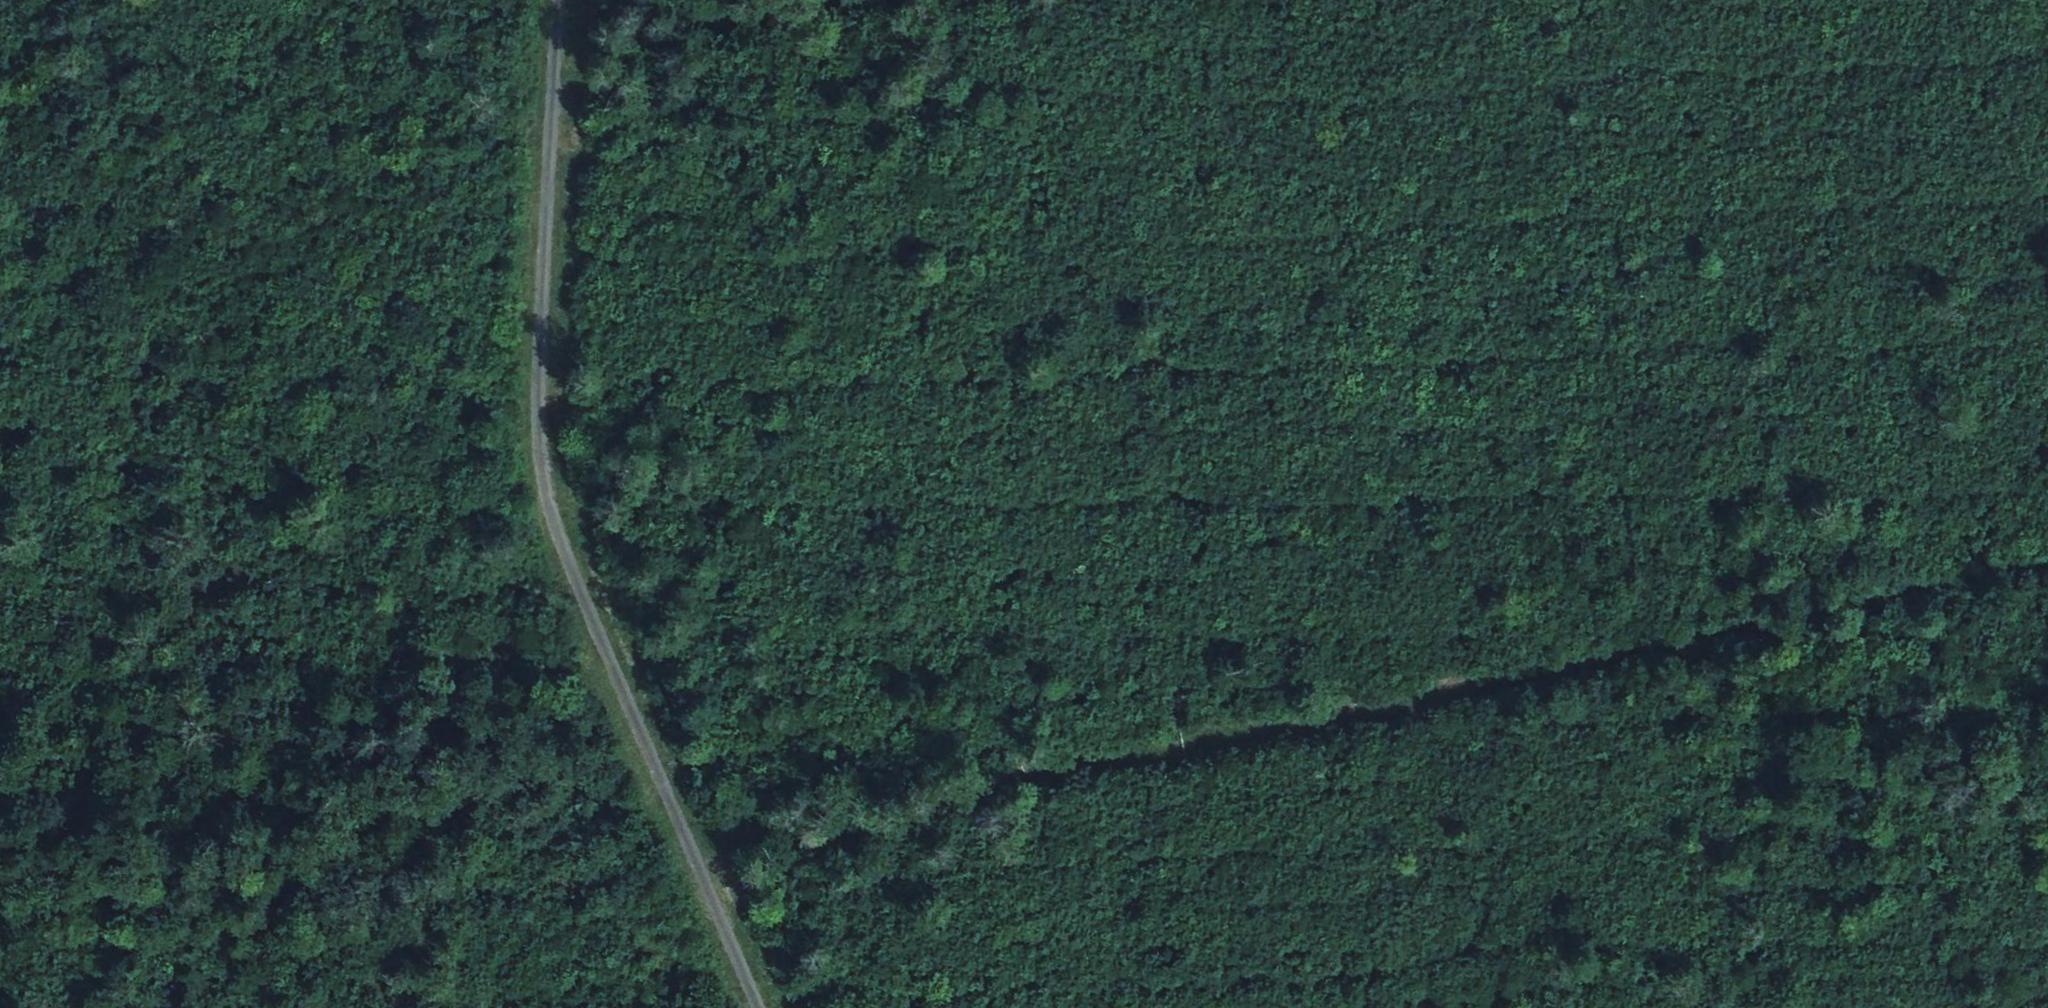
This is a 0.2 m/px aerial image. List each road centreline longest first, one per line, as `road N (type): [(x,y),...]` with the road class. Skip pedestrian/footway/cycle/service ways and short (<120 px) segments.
road 1 (track): [(559,0),(545,225),(545,486),(558,535),(759,1007)]

